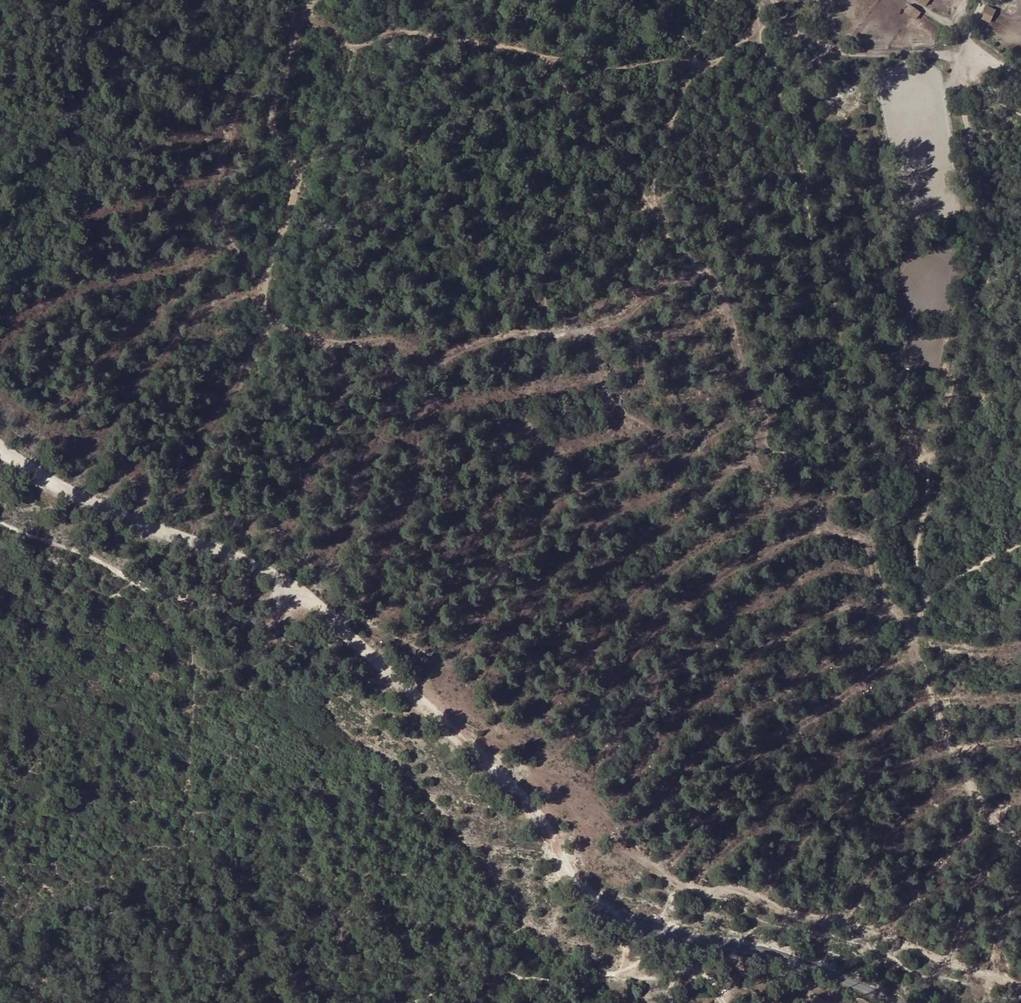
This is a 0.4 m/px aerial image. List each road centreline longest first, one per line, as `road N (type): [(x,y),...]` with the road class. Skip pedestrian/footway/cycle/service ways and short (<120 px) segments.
road 1 (track): [(899,1002),(596,896),(507,778),(340,625),(281,581),(65,490),(0,443)]
road 2 (track): [(1020,80),(957,53),(984,0)]

